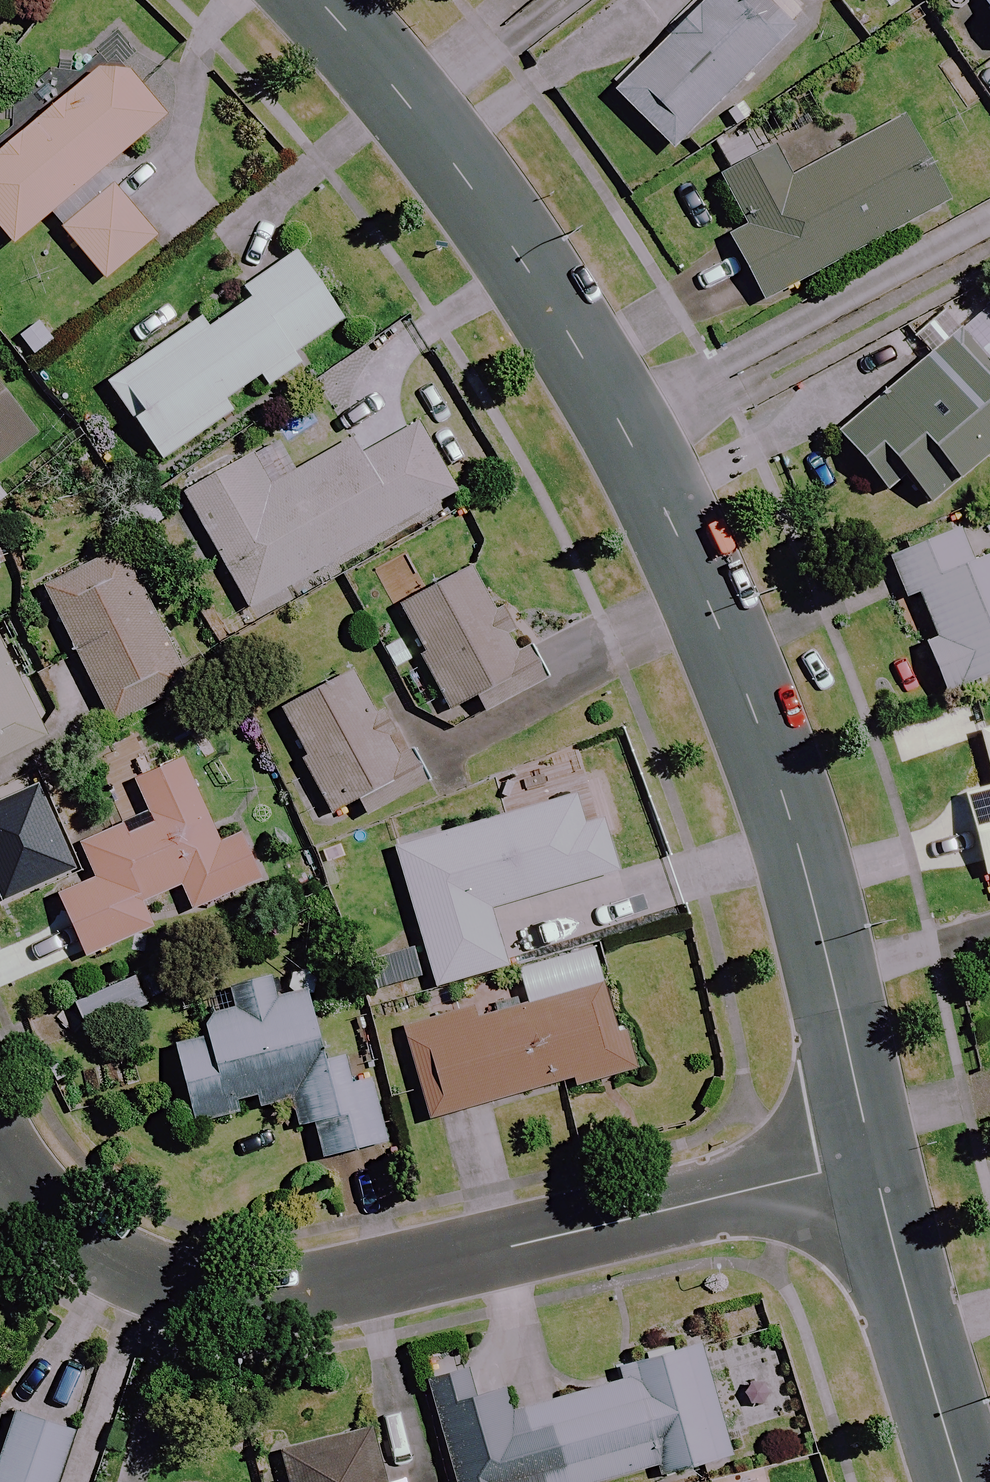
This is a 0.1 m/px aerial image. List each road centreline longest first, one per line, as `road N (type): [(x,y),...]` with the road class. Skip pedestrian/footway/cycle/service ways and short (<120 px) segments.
road 1 (tertiary): [(310,0),(521,264),(668,515),(772,787),(824,966)]
road 2 (residential): [(867,1153),(298,1283),(230,1289),(129,1250),(46,1200),(0,1136)]
road 3 (tertiary): [(867,1153),(965,1481)]
road 4 (tertiary): [(824,966),(867,1153)]
road 5 (residential): [(824,966),(989,919)]

